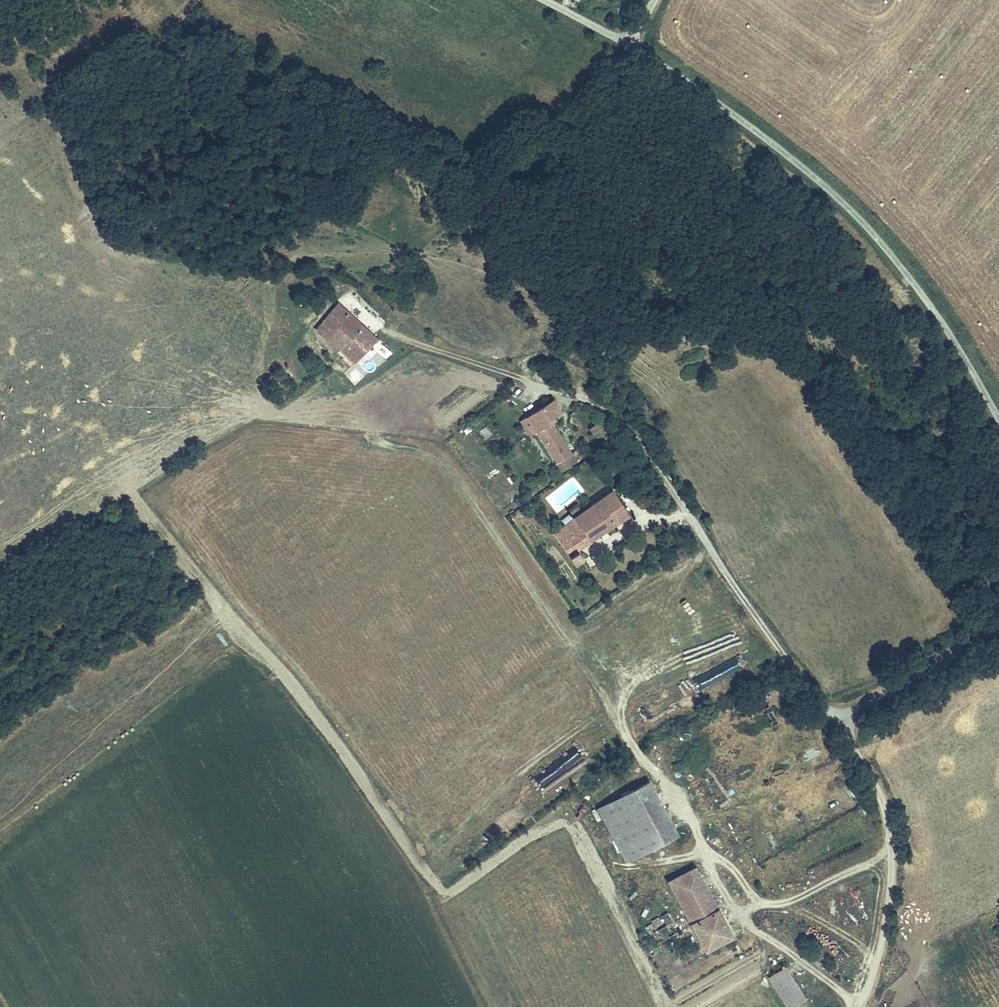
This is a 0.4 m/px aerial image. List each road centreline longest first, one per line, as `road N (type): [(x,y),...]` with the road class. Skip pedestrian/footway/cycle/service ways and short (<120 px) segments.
road 1 (unclassified): [(549,0),(630,42),(813,175),(897,262),(998,418)]
road 2 (track): [(847,1006),(886,916),(888,823),(837,721),(998,626)]
road 3 (track): [(837,721),(603,408)]

